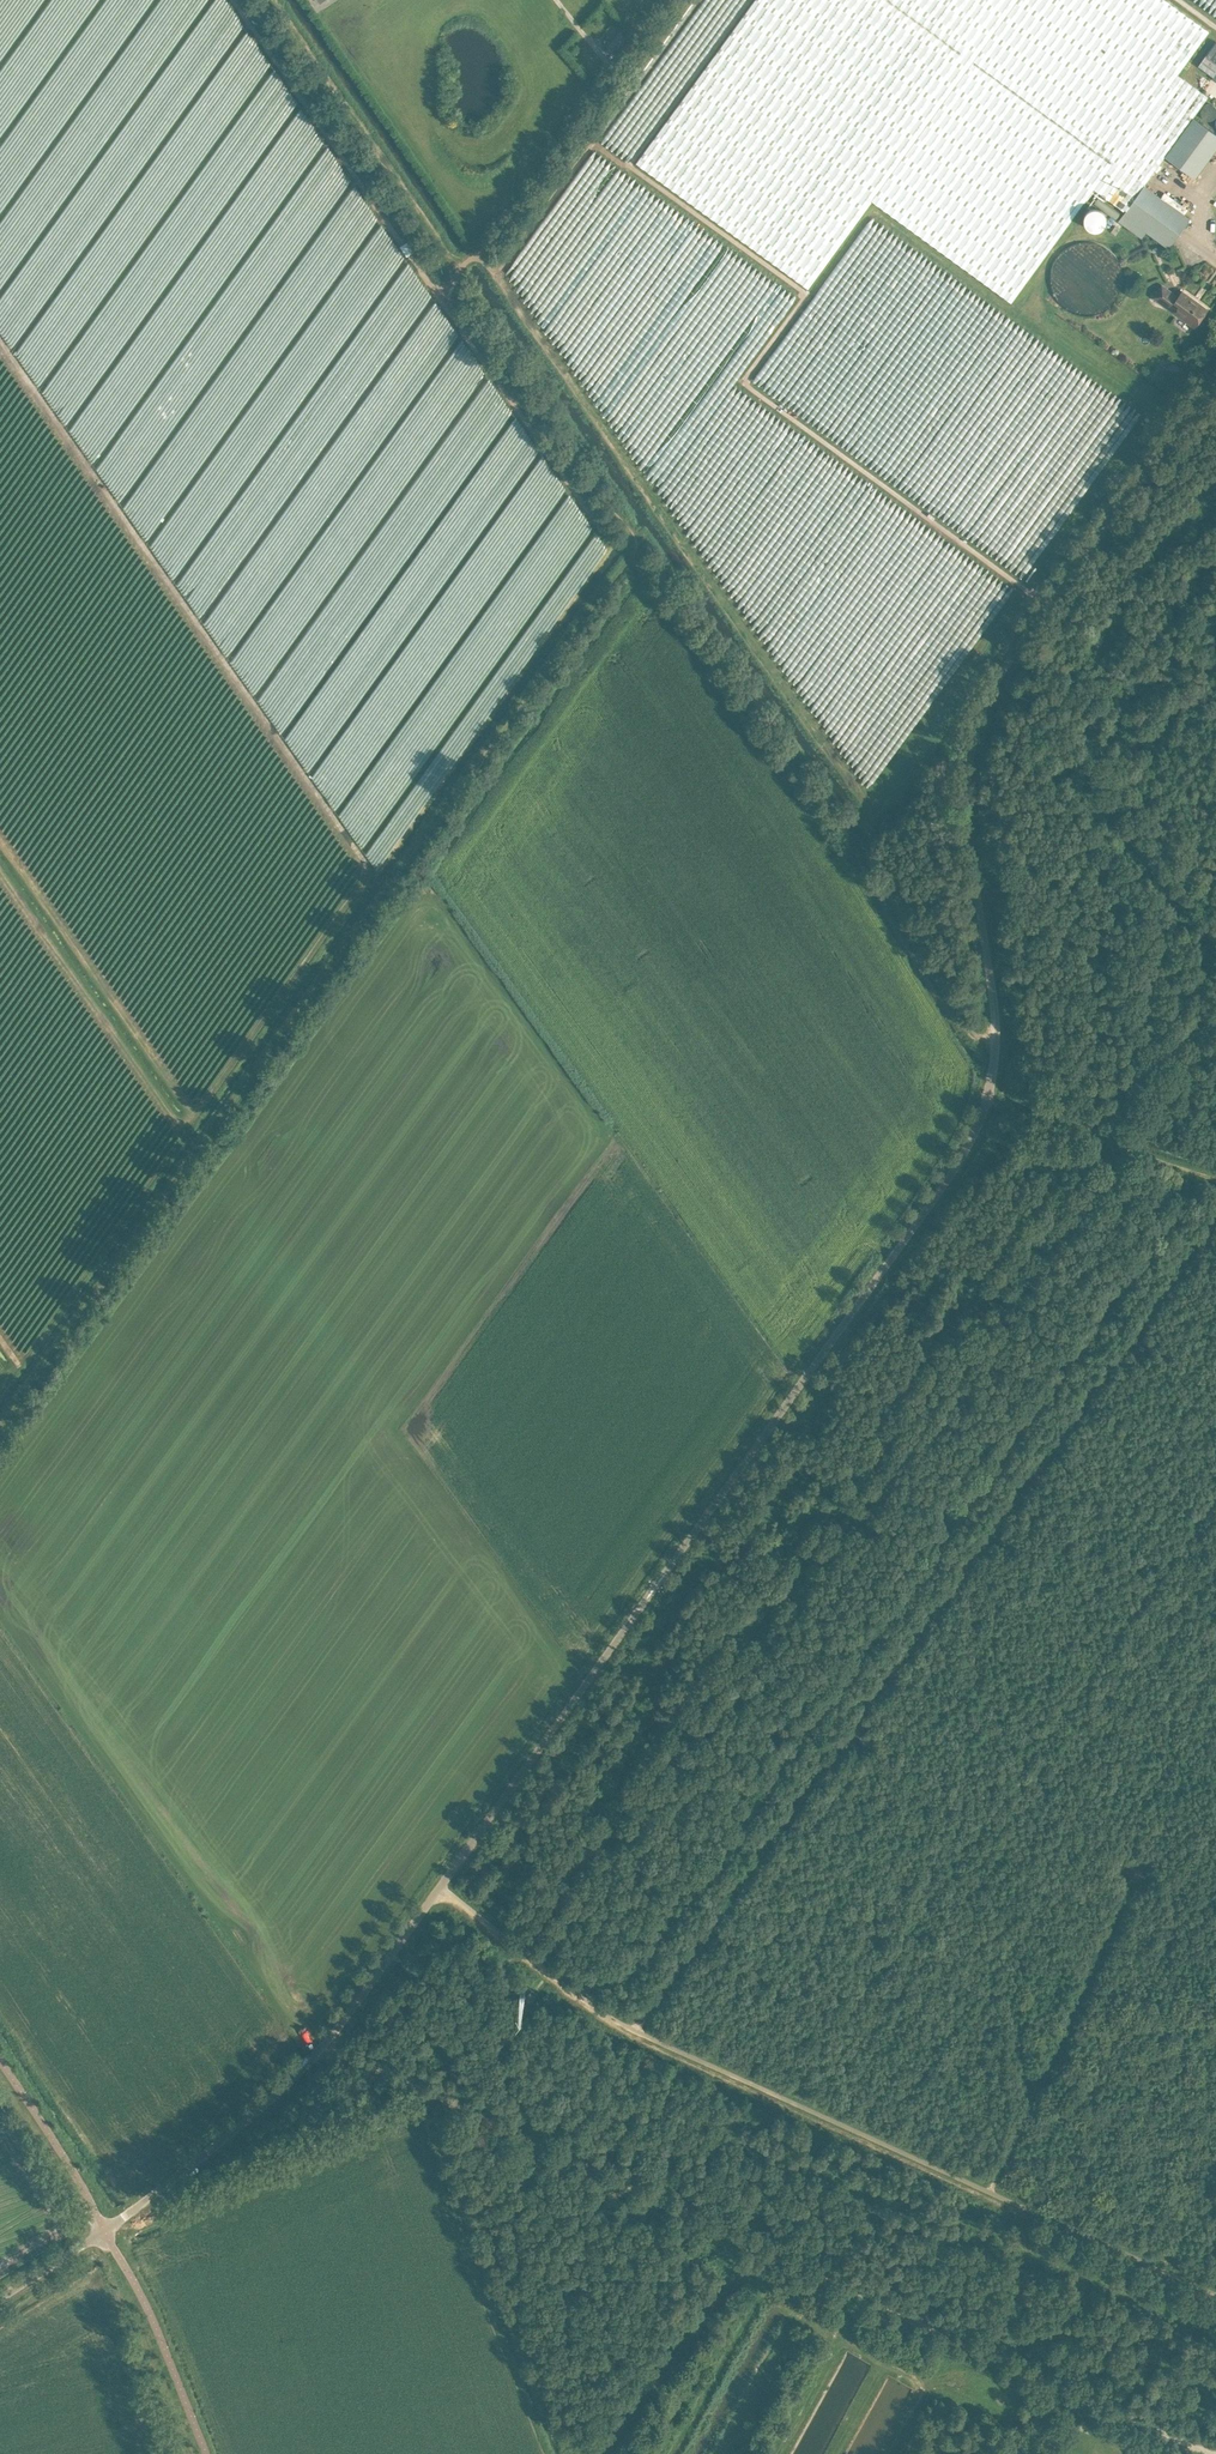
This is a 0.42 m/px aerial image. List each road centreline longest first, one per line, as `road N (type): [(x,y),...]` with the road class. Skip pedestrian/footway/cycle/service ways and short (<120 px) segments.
road 1 (unclassified): [(0,2297),(153,2193),(335,2030),(964,1165),(996,1064),(998,1005),(974,816),(986,720),(1000,688),(1215,391)]
road 2 (track): [(373,871),(0,339)]

